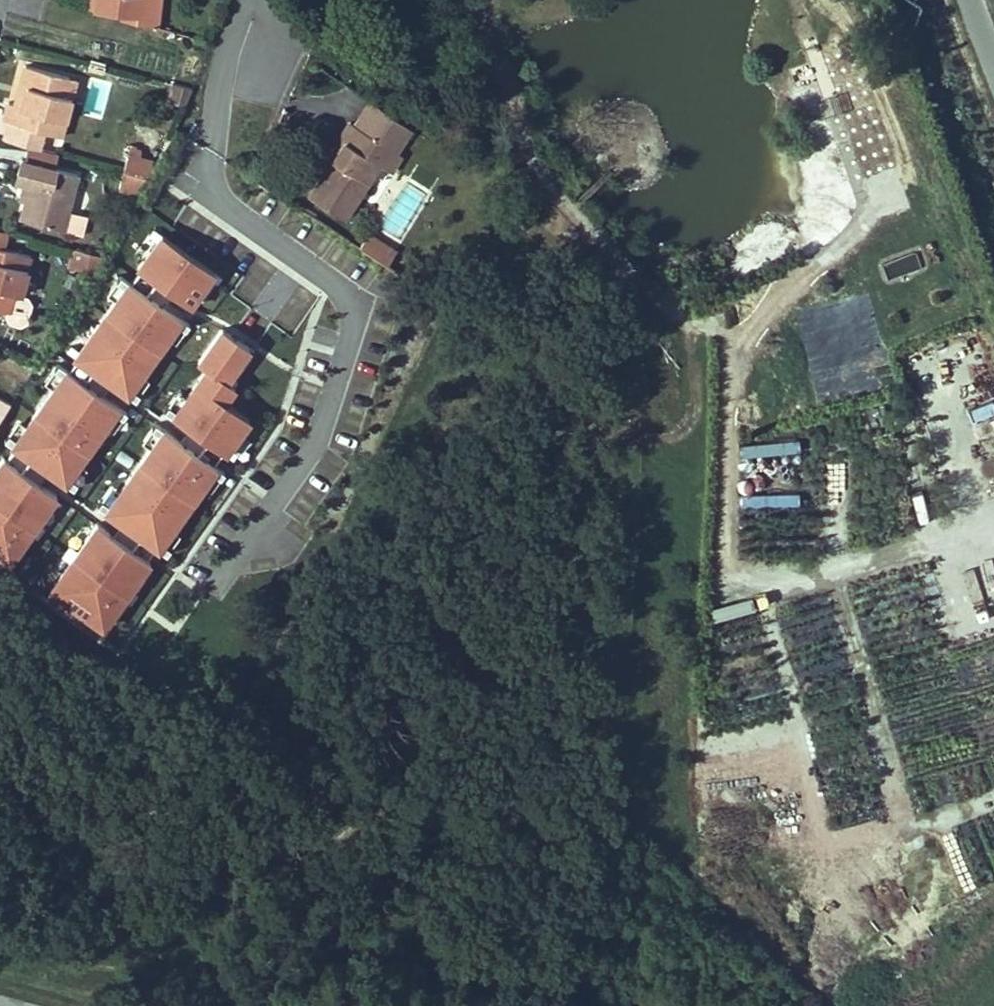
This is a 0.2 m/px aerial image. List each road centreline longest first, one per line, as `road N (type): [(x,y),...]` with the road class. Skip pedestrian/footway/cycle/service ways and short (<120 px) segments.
road 1 (residential): [(222,583),(304,460),(363,319),(356,297),(212,194),(207,167)]
road 2 (residential): [(243,0),(207,167)]

